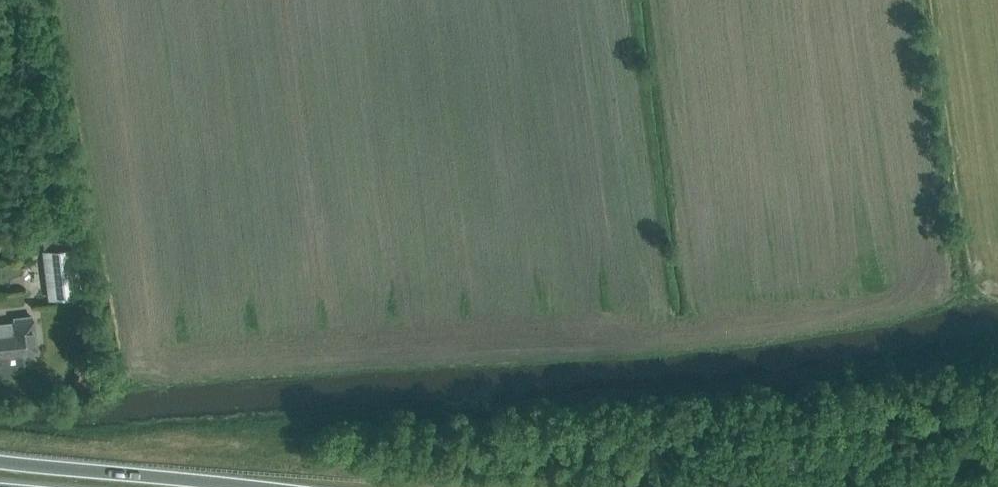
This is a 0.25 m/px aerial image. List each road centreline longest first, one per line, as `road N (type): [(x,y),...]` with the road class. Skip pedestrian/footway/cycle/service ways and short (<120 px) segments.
road 1 (trunk): [(233,486),(0,465)]

